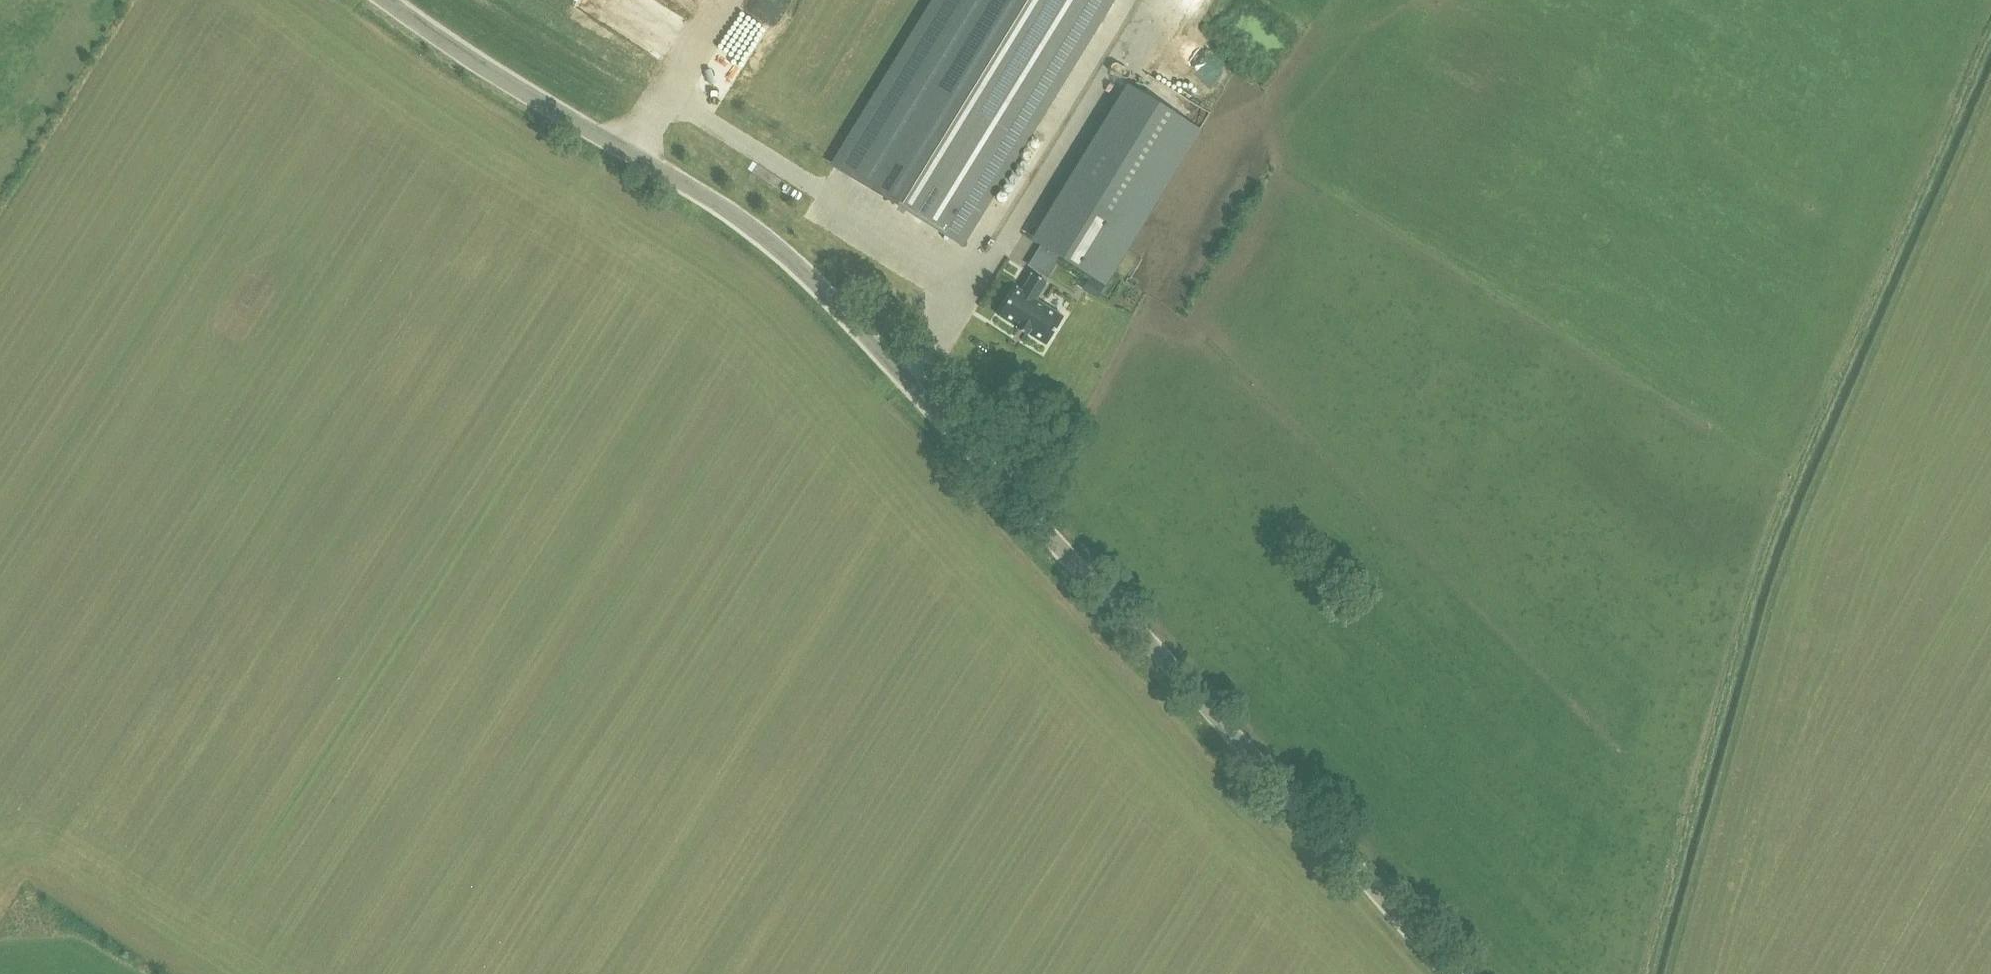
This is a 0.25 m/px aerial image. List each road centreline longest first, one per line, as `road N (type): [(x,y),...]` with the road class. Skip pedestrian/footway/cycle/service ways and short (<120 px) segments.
road 1 (tertiary): [(1448,973),(1212,706),(766,240),(379,0)]

